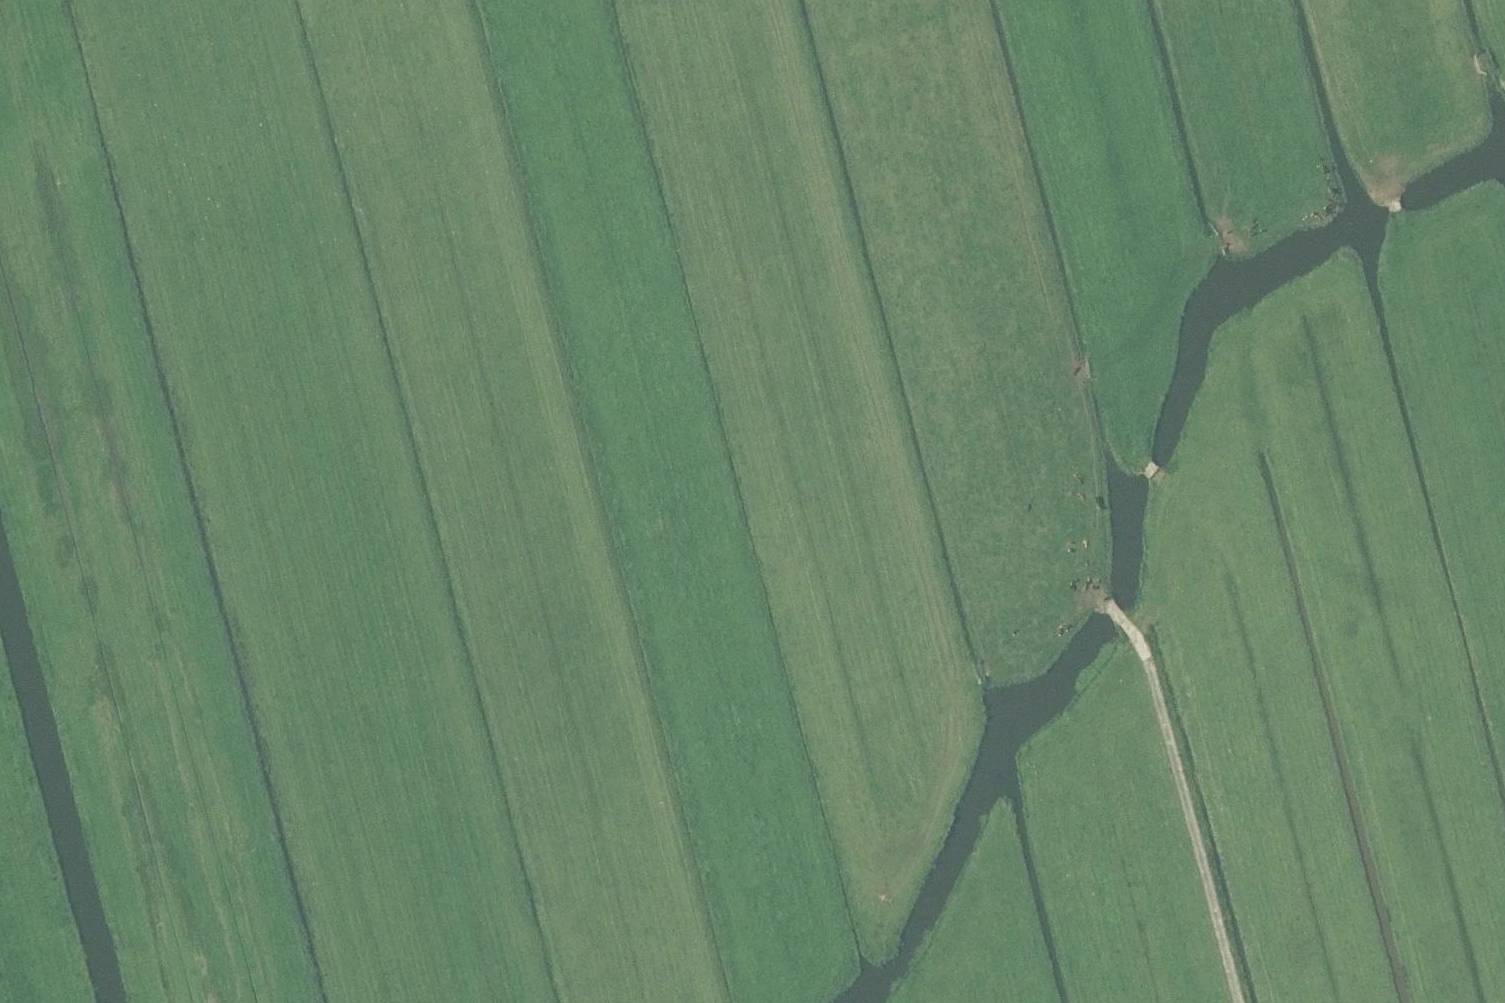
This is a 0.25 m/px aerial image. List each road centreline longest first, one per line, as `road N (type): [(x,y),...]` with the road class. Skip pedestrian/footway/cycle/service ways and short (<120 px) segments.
road 1 (track): [(1237,1002),(1145,652),(1096,595)]

